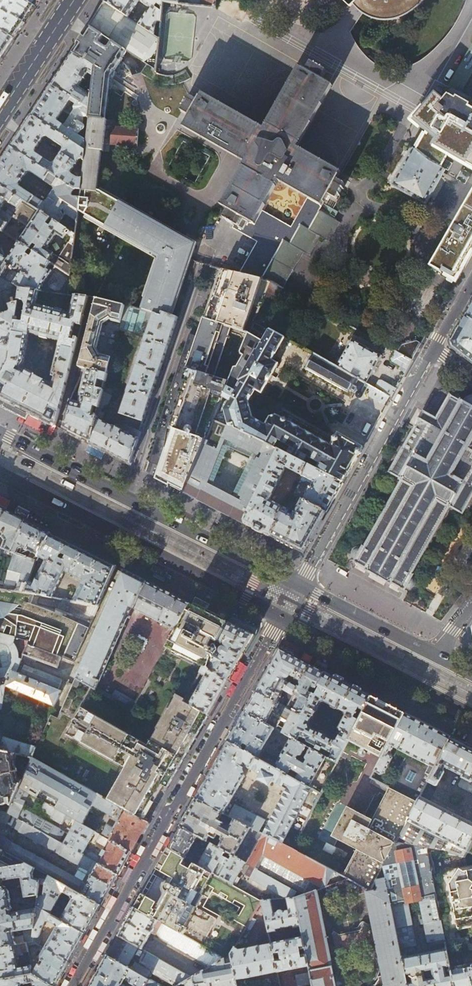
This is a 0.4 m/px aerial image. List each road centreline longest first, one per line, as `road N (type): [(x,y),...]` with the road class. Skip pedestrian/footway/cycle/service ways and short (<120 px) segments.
road 1 (primary): [(299,586),(0,438)]
road 2 (primary): [(0,478),(278,620)]
road 3 (residential): [(435,348),(299,586)]
road 4 (primary): [(278,620),(471,715)]
road 5 (primary): [(432,656),(299,586)]
road 6 (secondary): [(74,0),(0,113)]

